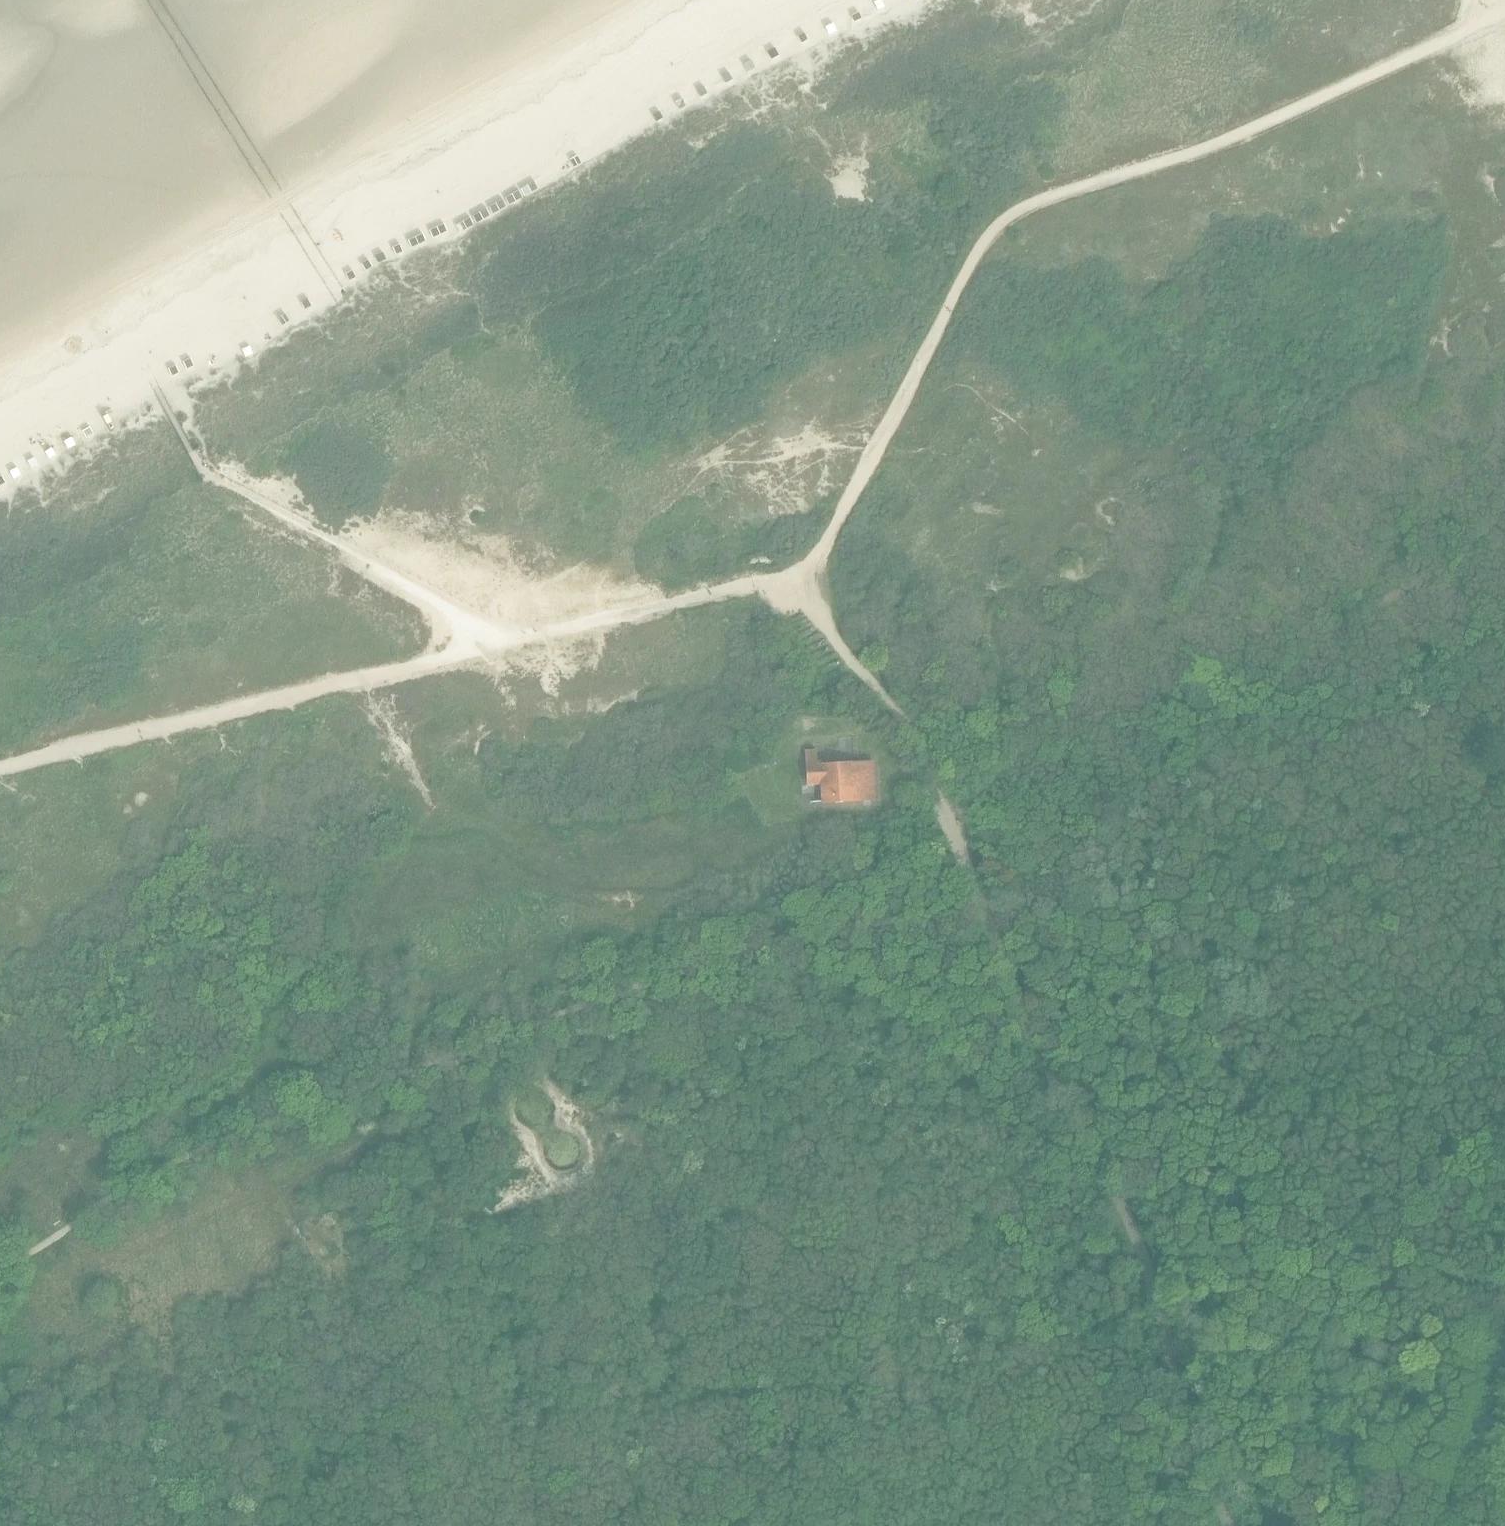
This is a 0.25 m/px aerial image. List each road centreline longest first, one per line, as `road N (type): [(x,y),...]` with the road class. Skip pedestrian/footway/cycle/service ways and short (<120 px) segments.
road 1 (track): [(755,581),(807,570),(999,214),(1222,139),(1504,10)]
road 2 (unclassified): [(1232,1525),(1176,1379),(1140,1250),(1014,1000),(956,832)]
road 3 (track): [(0,767),(480,644)]
road 4 (track): [(956,832),(913,724),(785,577)]
road 5 (track): [(755,581),(480,644)]

